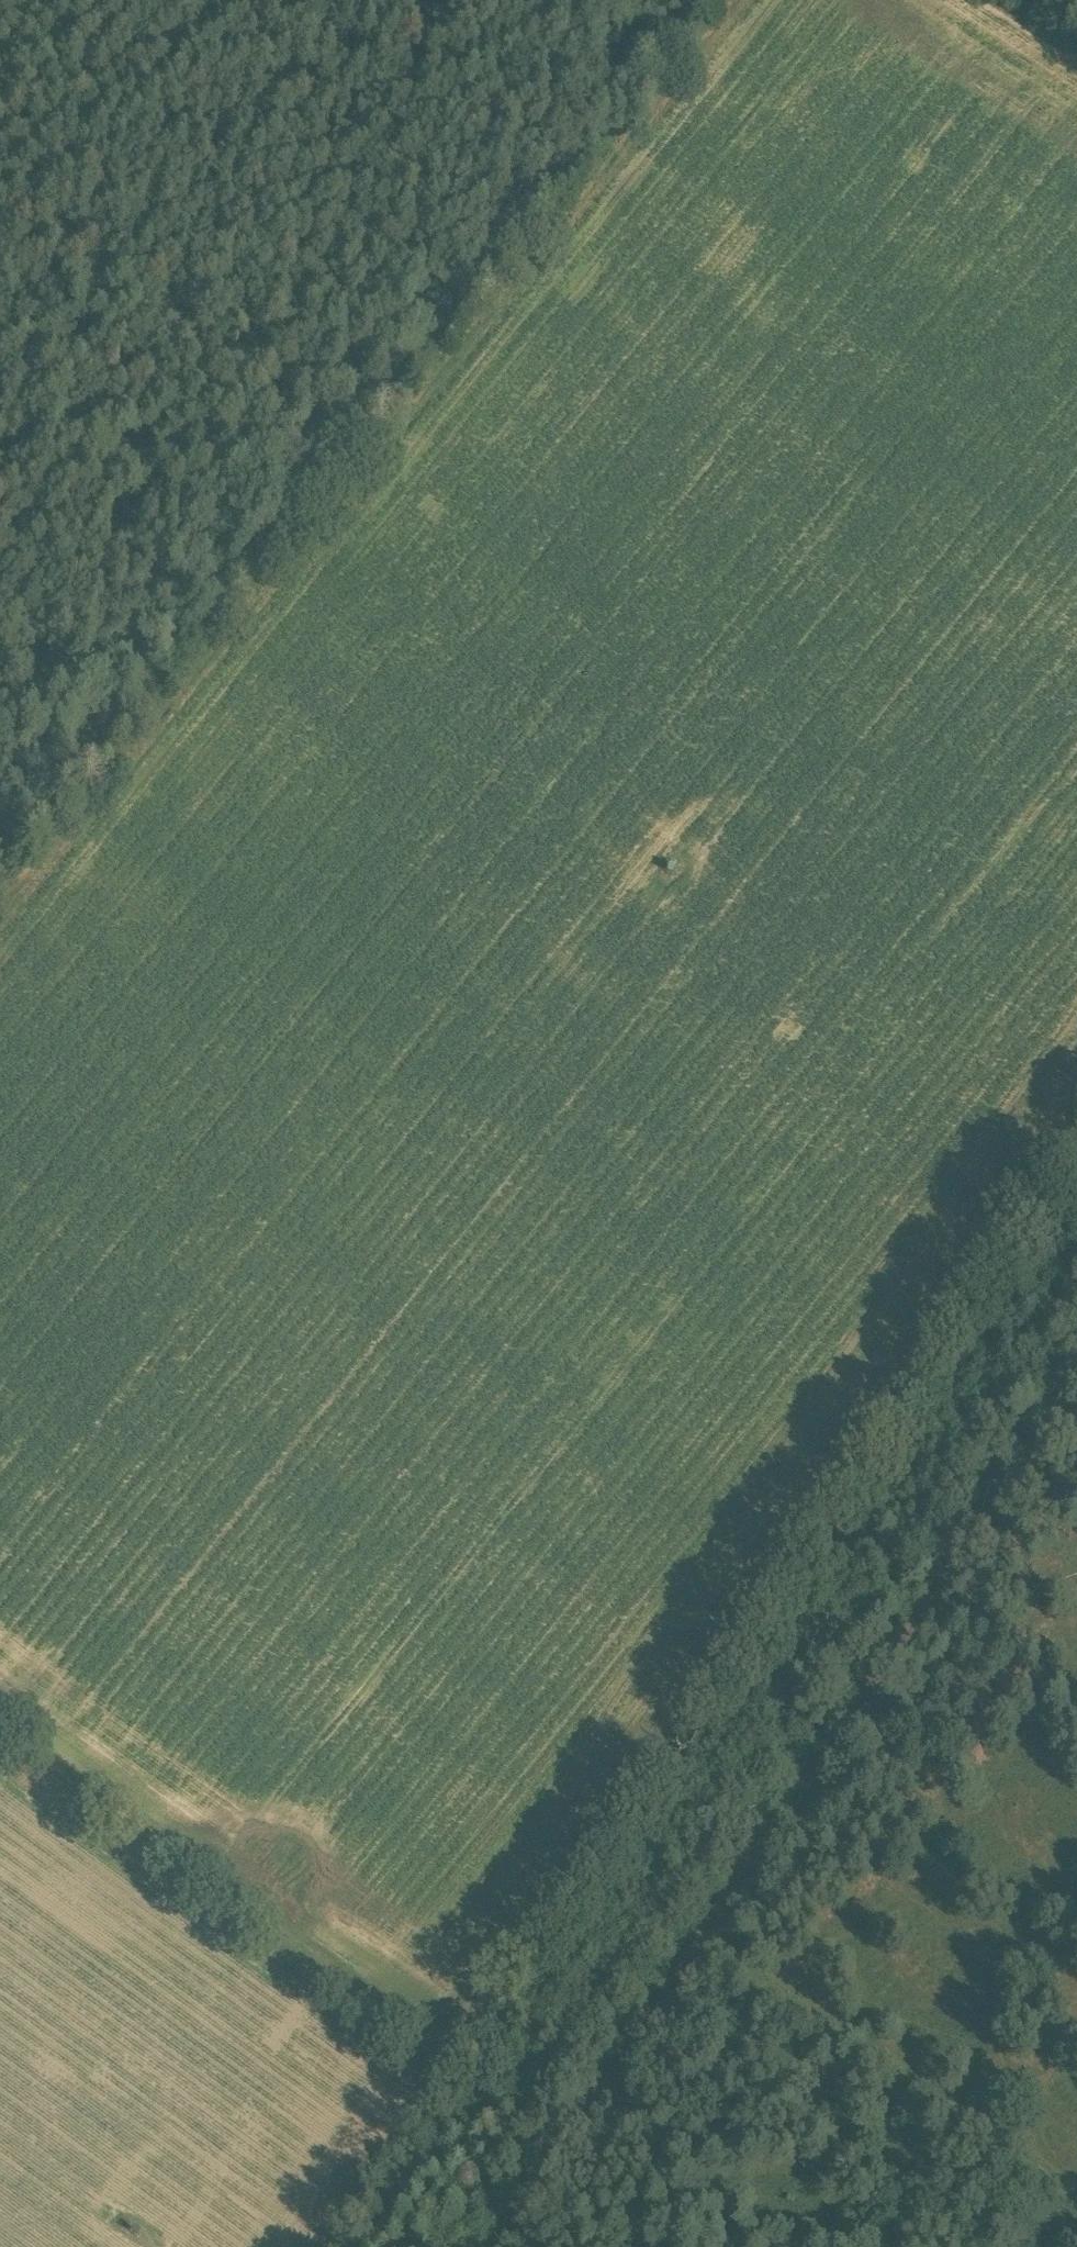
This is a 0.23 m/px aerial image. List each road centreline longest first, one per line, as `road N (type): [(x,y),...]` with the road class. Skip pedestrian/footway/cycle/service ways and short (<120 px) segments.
road 1 (track): [(0,927),(752,0)]
road 2 (track): [(494,2246),(1076,1385)]
road 3 (track): [(0,1723),(444,2048)]
road 4 (track): [(976,0),(1076,65)]

